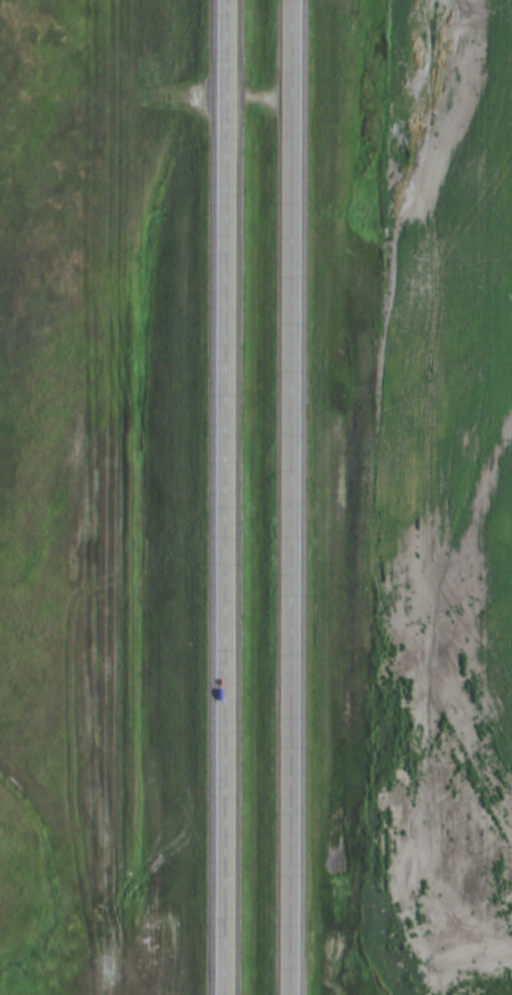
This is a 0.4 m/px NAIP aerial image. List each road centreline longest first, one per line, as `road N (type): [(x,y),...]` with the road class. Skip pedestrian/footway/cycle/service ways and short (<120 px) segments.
road 1 (trunk): [(227,0),(225,994)]
road 2 (trunk): [(290,994),(290,0)]

